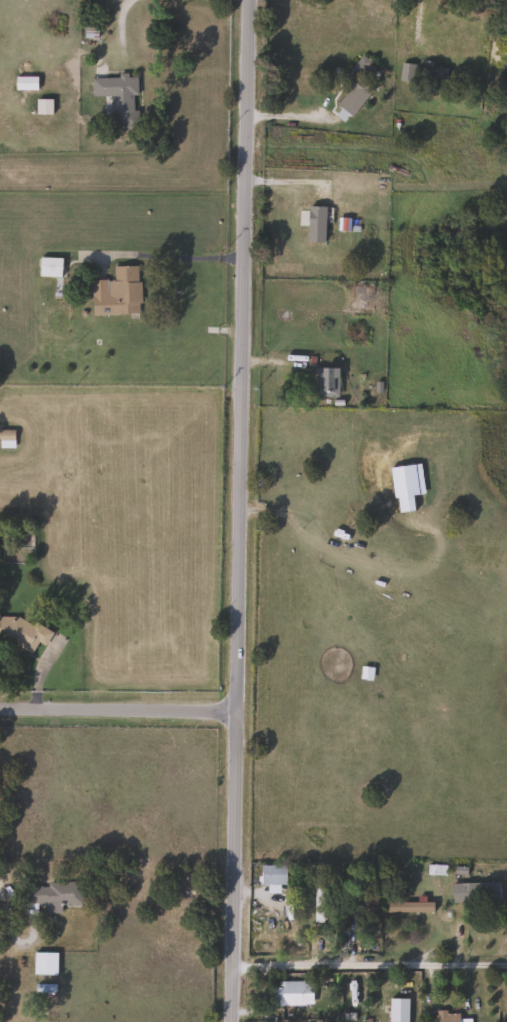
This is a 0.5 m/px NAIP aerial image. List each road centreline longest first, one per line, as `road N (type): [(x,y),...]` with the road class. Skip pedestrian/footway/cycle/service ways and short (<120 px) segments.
road 1 (residential): [(227,1021),(240,714),(247,0)]
road 2 (residential): [(228,967),(506,964)]
road 3 (residential): [(240,714),(0,710)]

